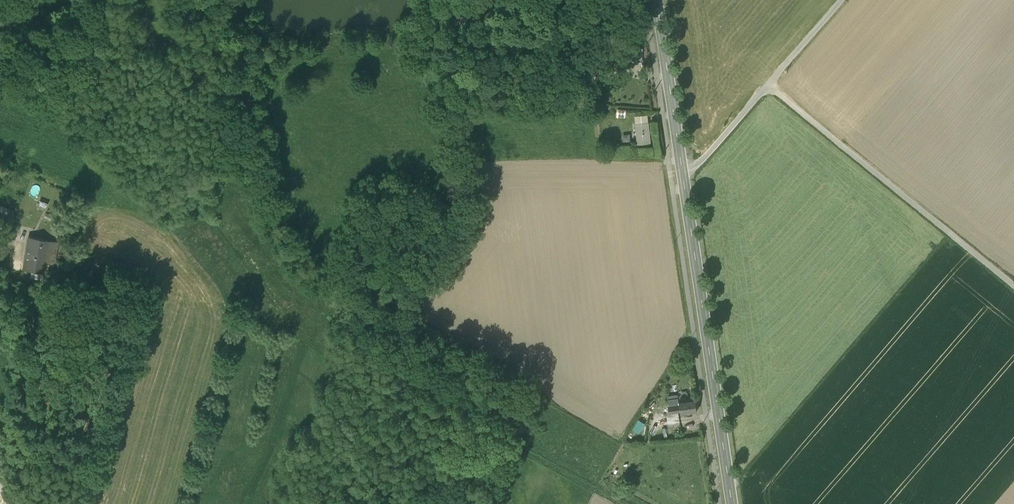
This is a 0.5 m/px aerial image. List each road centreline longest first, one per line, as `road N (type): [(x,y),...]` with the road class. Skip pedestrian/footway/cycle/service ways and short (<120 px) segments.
road 1 (tertiary): [(732,503),(682,169)]
road 2 (track): [(768,84),(1013,285)]
road 3 (unclassified): [(841,0),(701,160),(682,169)]
road 4 (tertiary): [(682,169),(657,0)]

